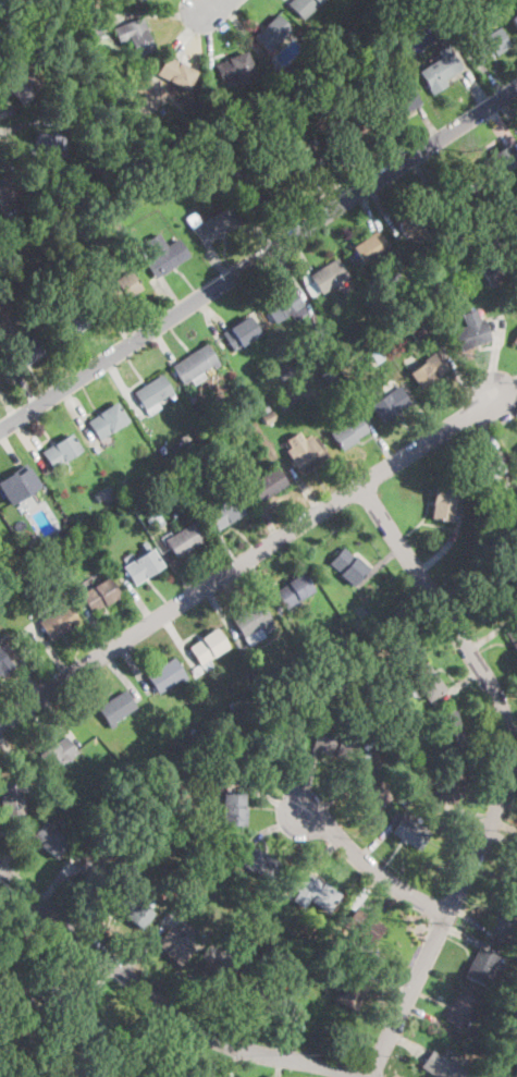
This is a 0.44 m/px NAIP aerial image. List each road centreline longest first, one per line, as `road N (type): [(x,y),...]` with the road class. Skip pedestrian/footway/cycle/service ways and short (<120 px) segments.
road 1 (residential): [(371,1076),(493,817),(508,754),(493,689),(361,485)]
road 2 (residential): [(0,430),(516,88)]
road 3 (residential): [(0,724),(495,396)]
road 4 (residential): [(367,1076),(248,1051),(199,1029),(0,869)]
road 5 (residential): [(446,914),(300,813)]

